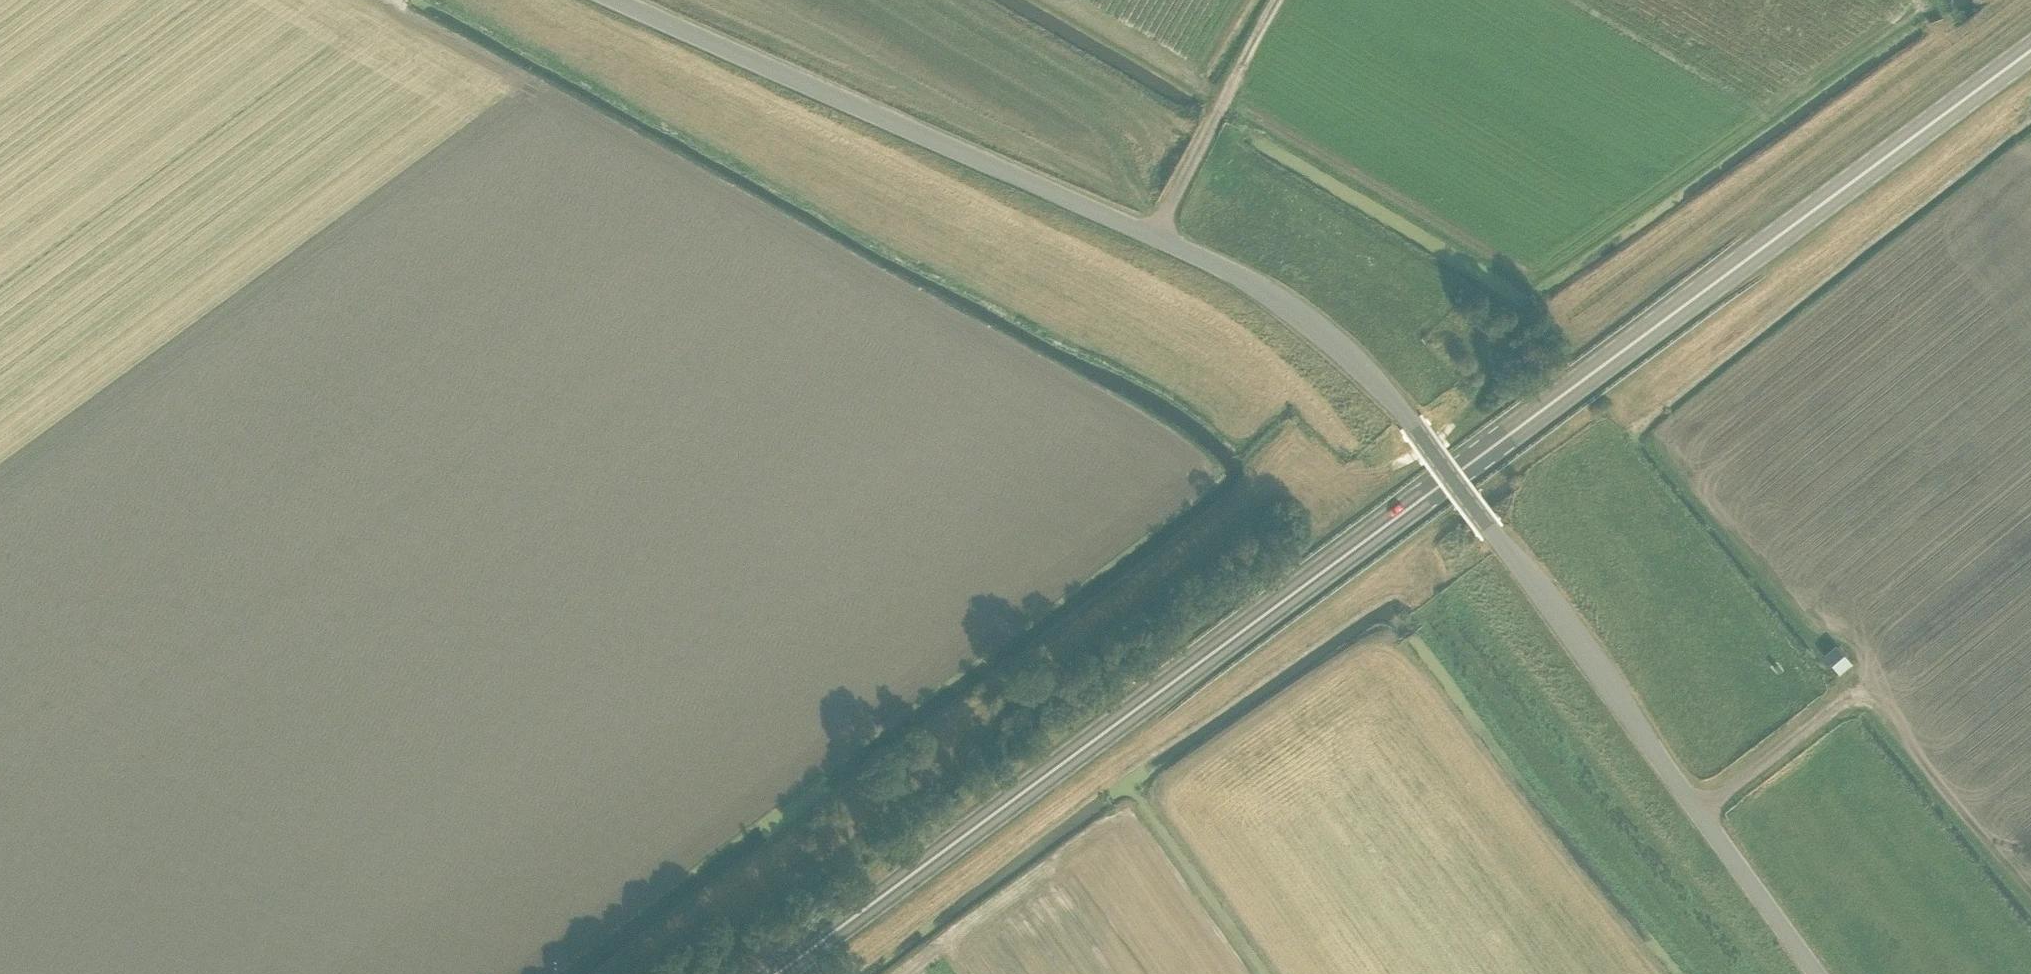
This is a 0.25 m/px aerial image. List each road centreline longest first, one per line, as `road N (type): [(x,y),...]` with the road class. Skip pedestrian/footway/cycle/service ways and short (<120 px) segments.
road 1 (primary): [(782,973),(2030,51)]
road 2 (tertiary): [(1484,520),(1389,394),(1270,293),(618,0)]
road 3 (tertiary): [(1484,520),(1698,804)]
road 4 (tertiary): [(1820,973),(1698,804)]
road 5 (track): [(1191,167),(1280,0)]

